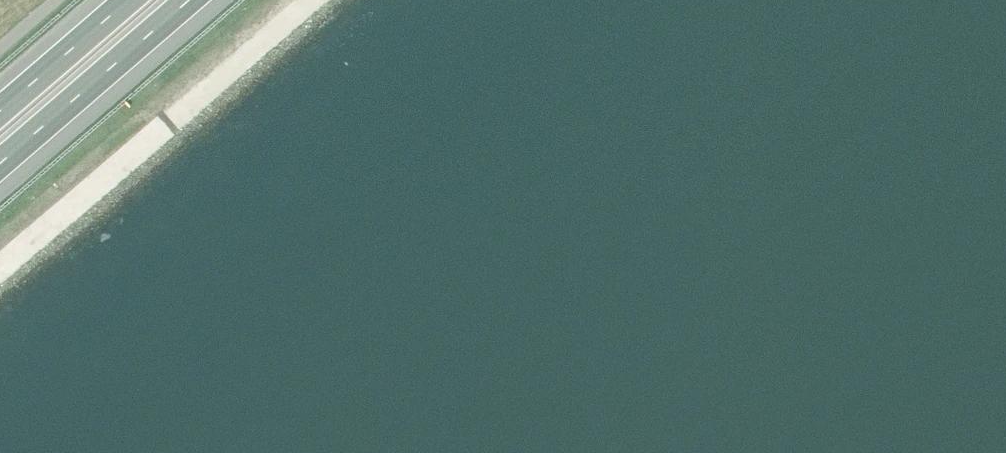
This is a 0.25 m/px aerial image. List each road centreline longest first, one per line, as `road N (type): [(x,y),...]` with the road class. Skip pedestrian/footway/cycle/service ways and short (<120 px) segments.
road 1 (motorway): [(0,168),(195,0)]
road 2 (motorway): [(130,0),(0,112)]

